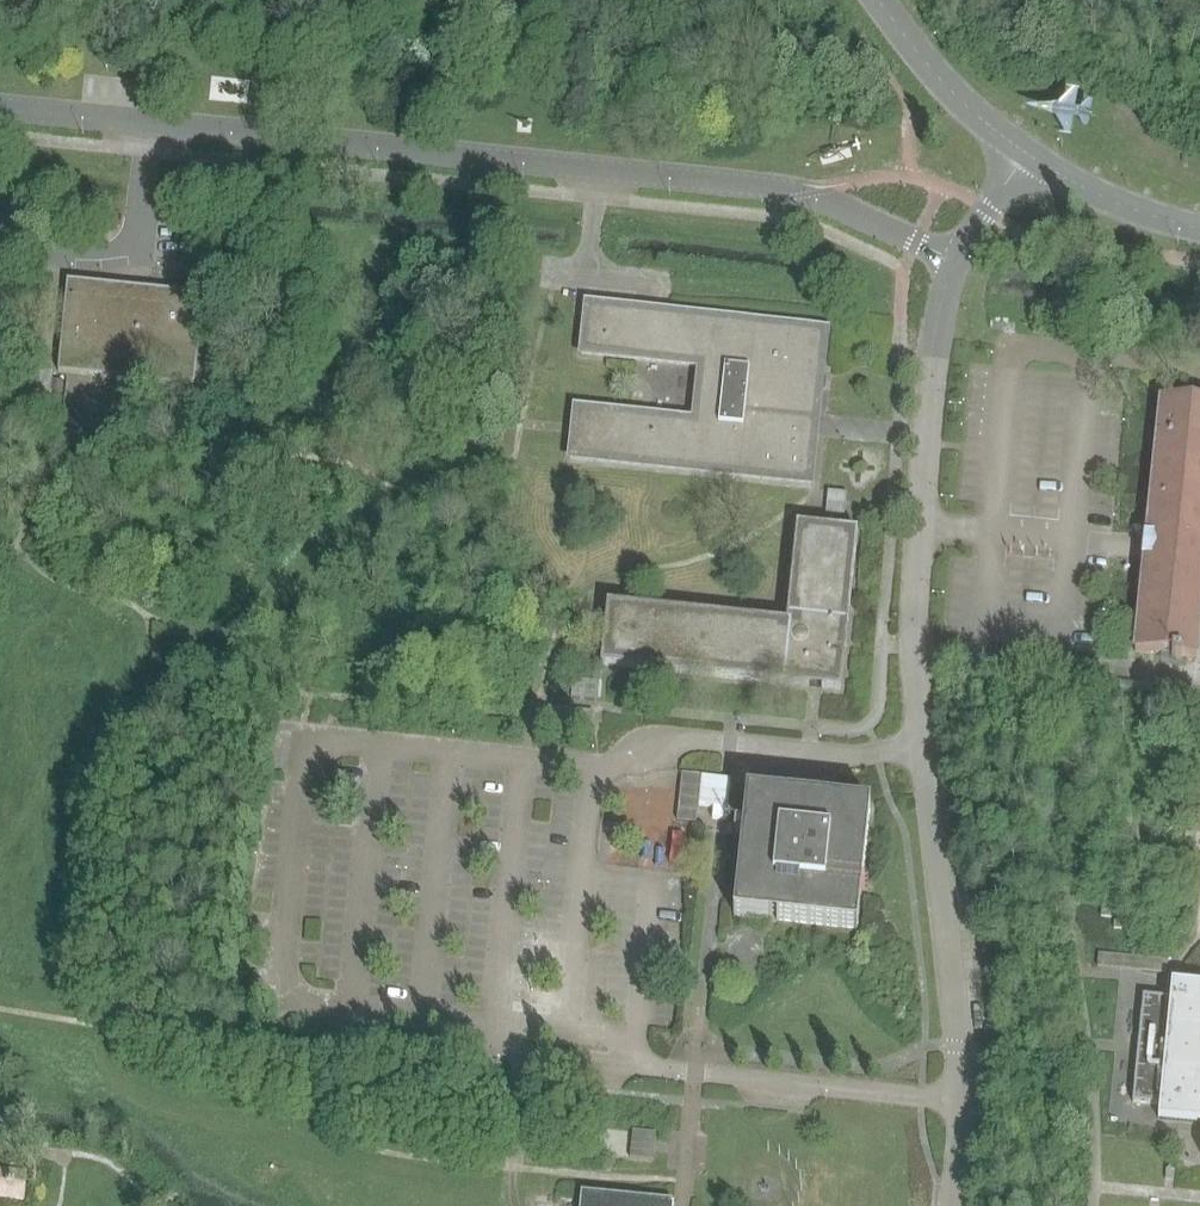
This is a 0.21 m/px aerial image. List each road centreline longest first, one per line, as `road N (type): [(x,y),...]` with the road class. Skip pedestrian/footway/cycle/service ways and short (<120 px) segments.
road 1 (unclassified): [(0,107),(778,188),(844,206),(956,260)]
road 2 (unclassified): [(956,260),(937,337),(912,641),(962,1071),(955,1205)]
road 3 (unclassified): [(881,0),(958,100),(1025,156)]
road 4 (unclassified): [(1025,156),(1130,206),(1199,227)]
road 5 (unclassified): [(1025,156),(956,260)]

